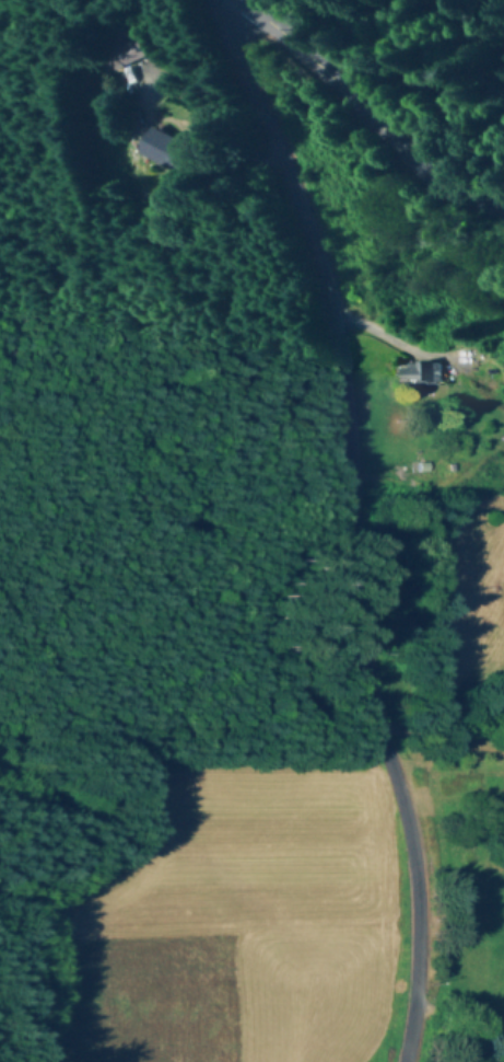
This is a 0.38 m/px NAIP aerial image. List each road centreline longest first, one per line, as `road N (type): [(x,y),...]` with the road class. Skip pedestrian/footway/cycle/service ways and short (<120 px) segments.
road 1 (tertiary): [(394,1061),(410,977),(407,876),(373,706),(333,321),(221,1)]
road 2 (tertiary): [(503,215),(409,176),(324,71),(220,0)]

